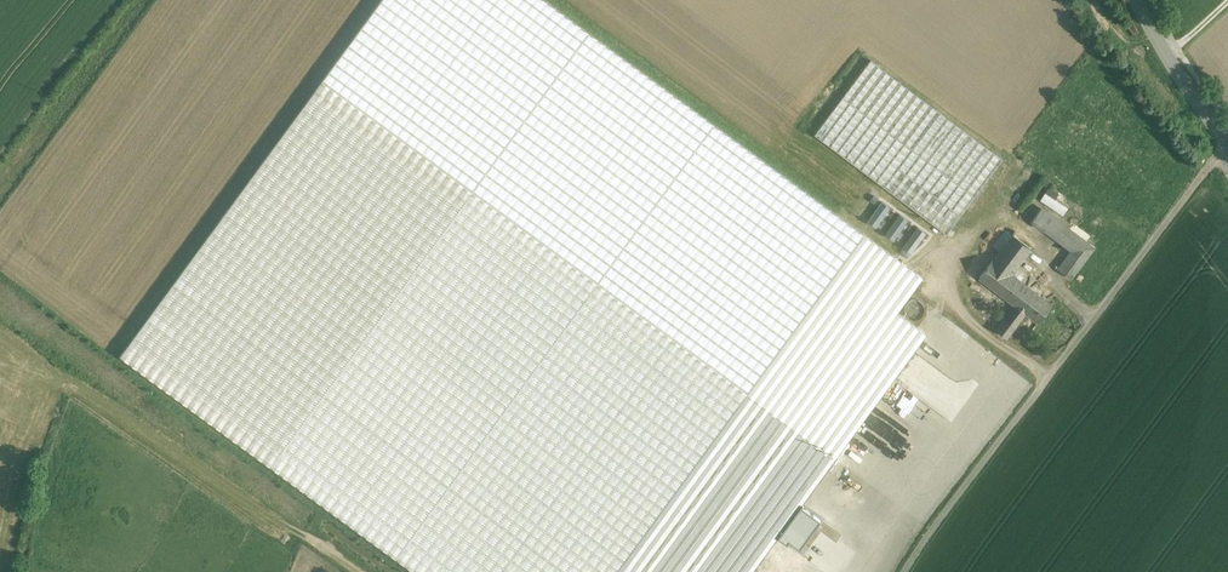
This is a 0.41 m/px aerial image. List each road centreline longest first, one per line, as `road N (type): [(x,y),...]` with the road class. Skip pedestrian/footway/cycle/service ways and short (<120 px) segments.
road 1 (track): [(1218,156),(910,571)]
road 2 (tertiary): [(1137,0),(1227,143)]

